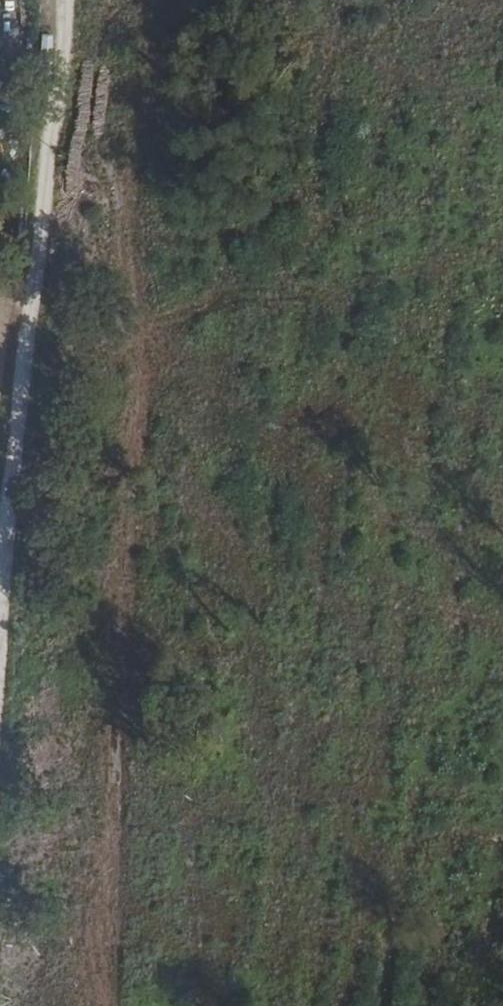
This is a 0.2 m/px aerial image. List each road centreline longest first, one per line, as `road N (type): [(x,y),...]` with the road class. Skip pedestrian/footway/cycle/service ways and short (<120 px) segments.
road 1 (track): [(0,709),(31,334),(67,99),(72,0)]

